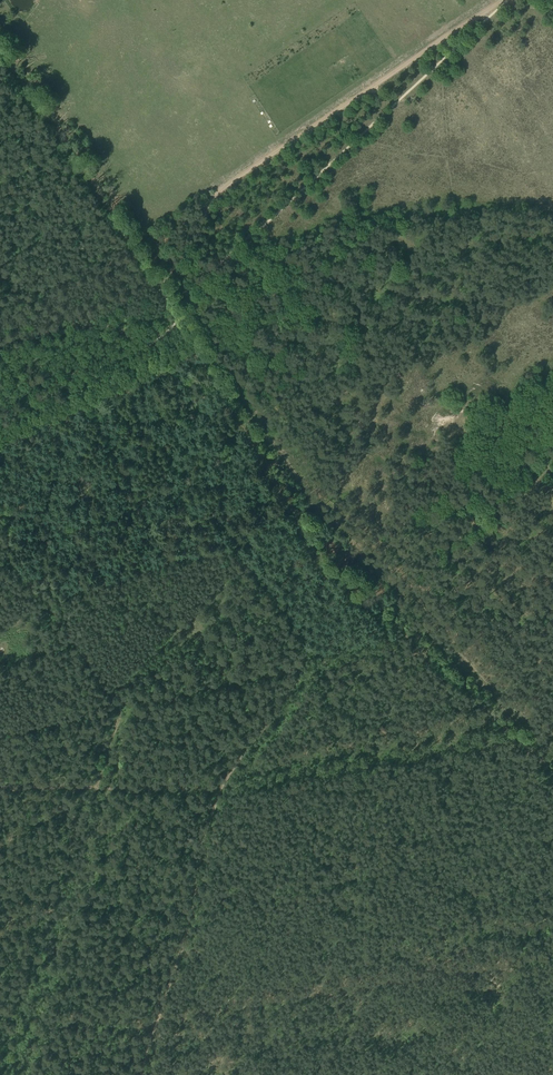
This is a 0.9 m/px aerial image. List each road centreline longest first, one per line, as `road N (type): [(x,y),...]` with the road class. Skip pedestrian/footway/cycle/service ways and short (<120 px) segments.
road 1 (track): [(0,431),(189,335),(196,314),(189,277),(219,193),(502,0)]
road 2 (track): [(82,395),(169,557),(235,548),(308,599),(309,648),(287,705),(221,786)]
road 3 (track): [(221,786),(142,1074)]
road 4 (track): [(0,541),(118,700),(95,786)]
road 5 (track): [(552,772),(411,636)]
road 6 (track): [(95,786),(221,786)]

